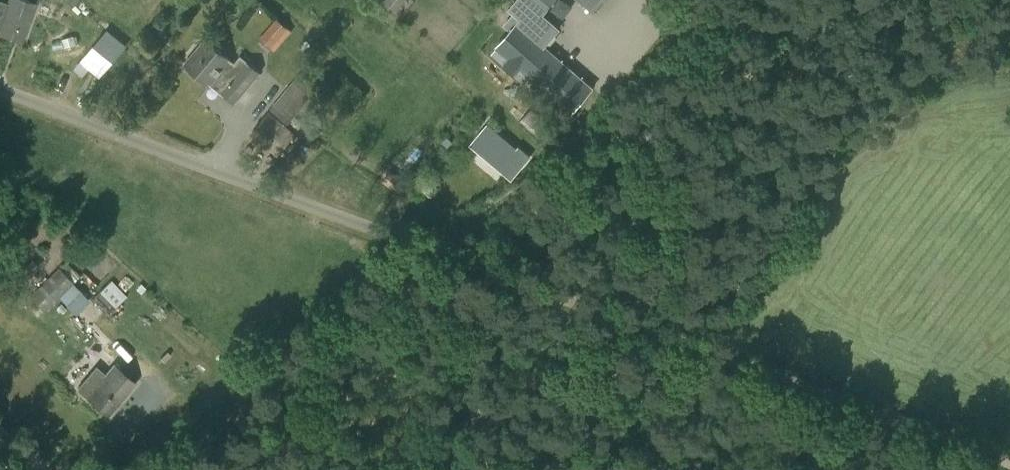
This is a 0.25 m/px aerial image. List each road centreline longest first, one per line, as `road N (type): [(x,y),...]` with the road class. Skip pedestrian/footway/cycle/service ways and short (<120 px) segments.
road 1 (unclassified): [(583,305),(0,89)]
road 2 (track): [(628,320),(1009,465)]
road 3 (track): [(583,305),(671,469)]

